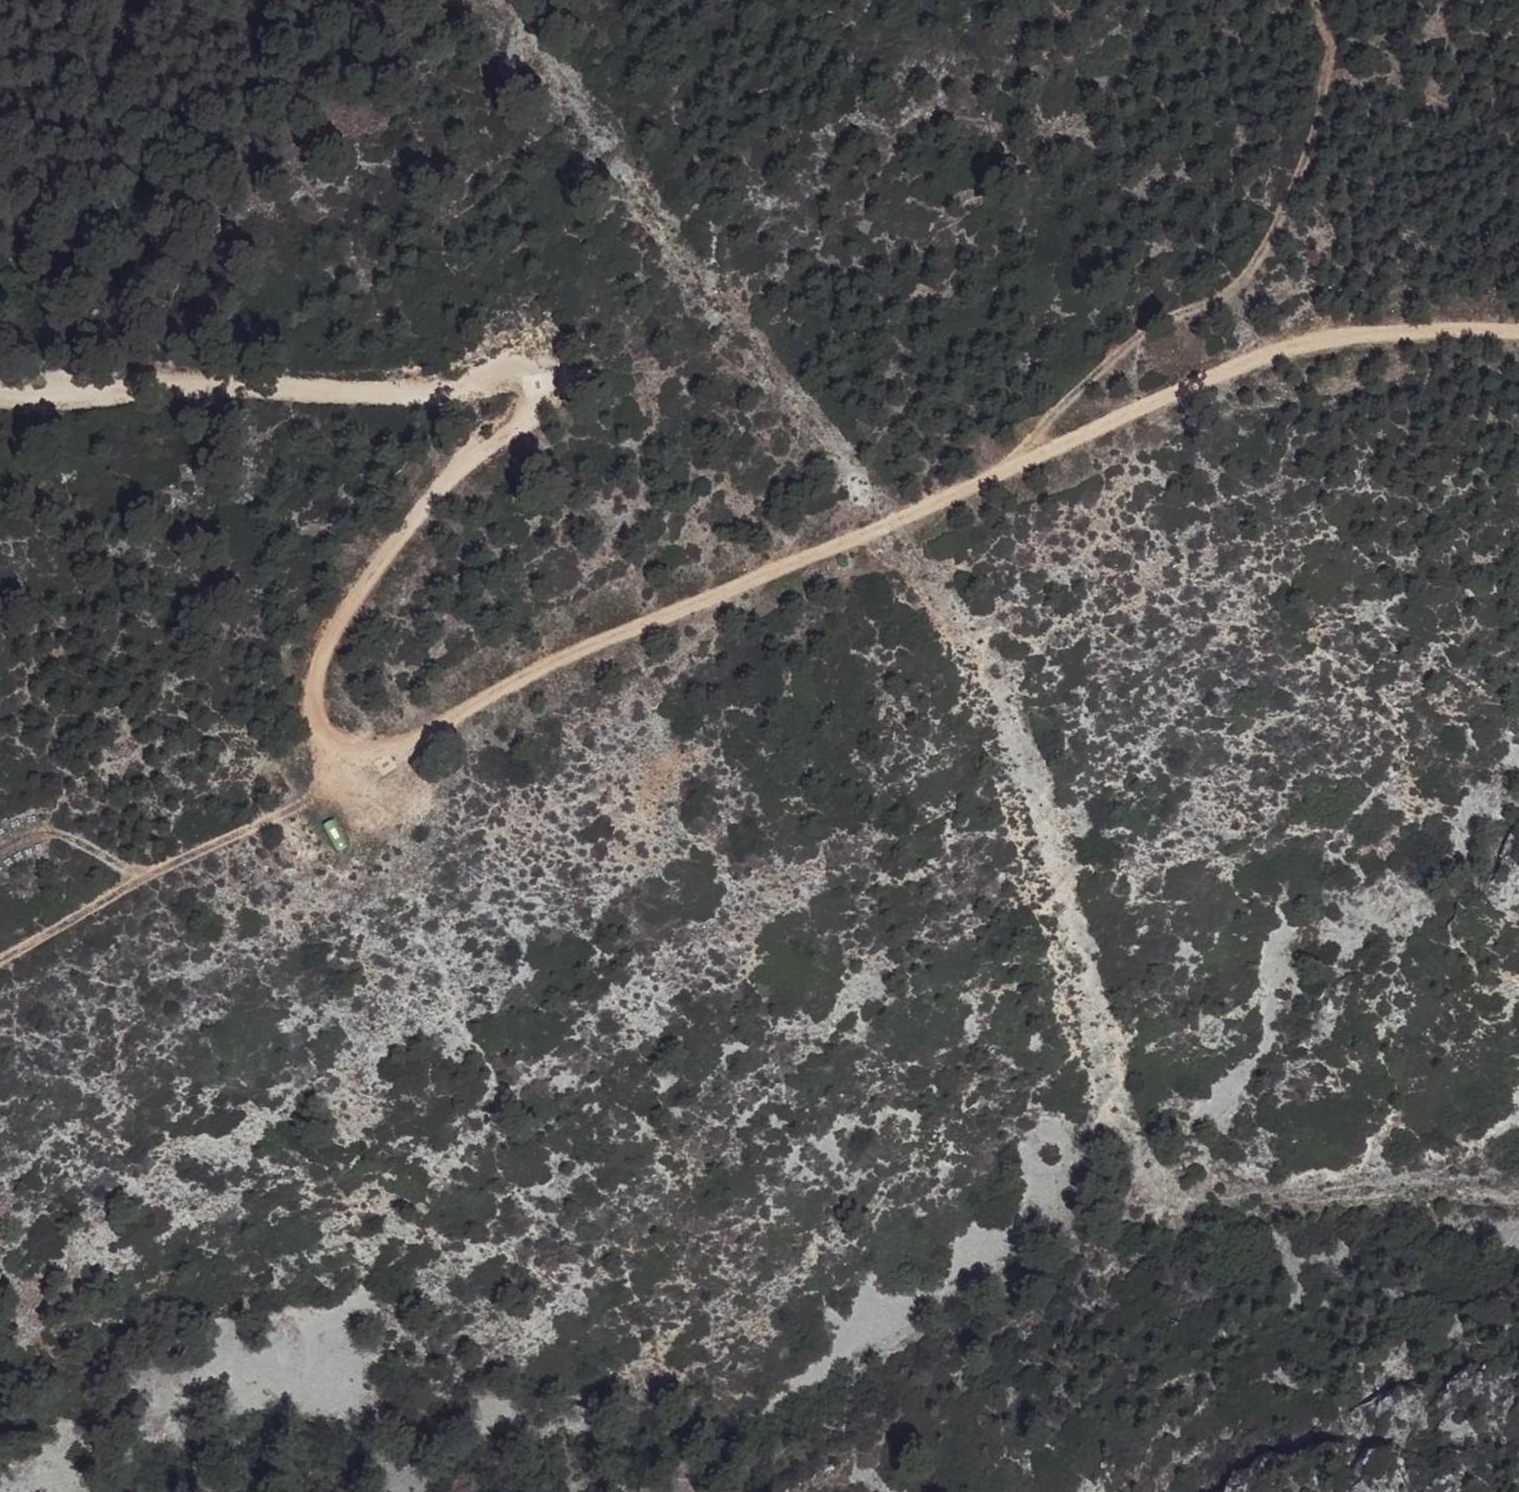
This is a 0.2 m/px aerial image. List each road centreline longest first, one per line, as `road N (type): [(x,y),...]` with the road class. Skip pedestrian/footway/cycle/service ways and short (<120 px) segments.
road 1 (track): [(1518,335),(1386,339),(1283,353),(1191,382),(822,556),(467,696),(380,768),(355,770),(330,765),(317,749),(314,727),(343,638),(376,578),(534,419),(535,395),(498,374),(435,398),(386,406),(265,385),(0,392)]
road 2 (track): [(330,765),(231,837),(0,954)]
road 3 (track): [(156,873),(56,832),(0,848)]

